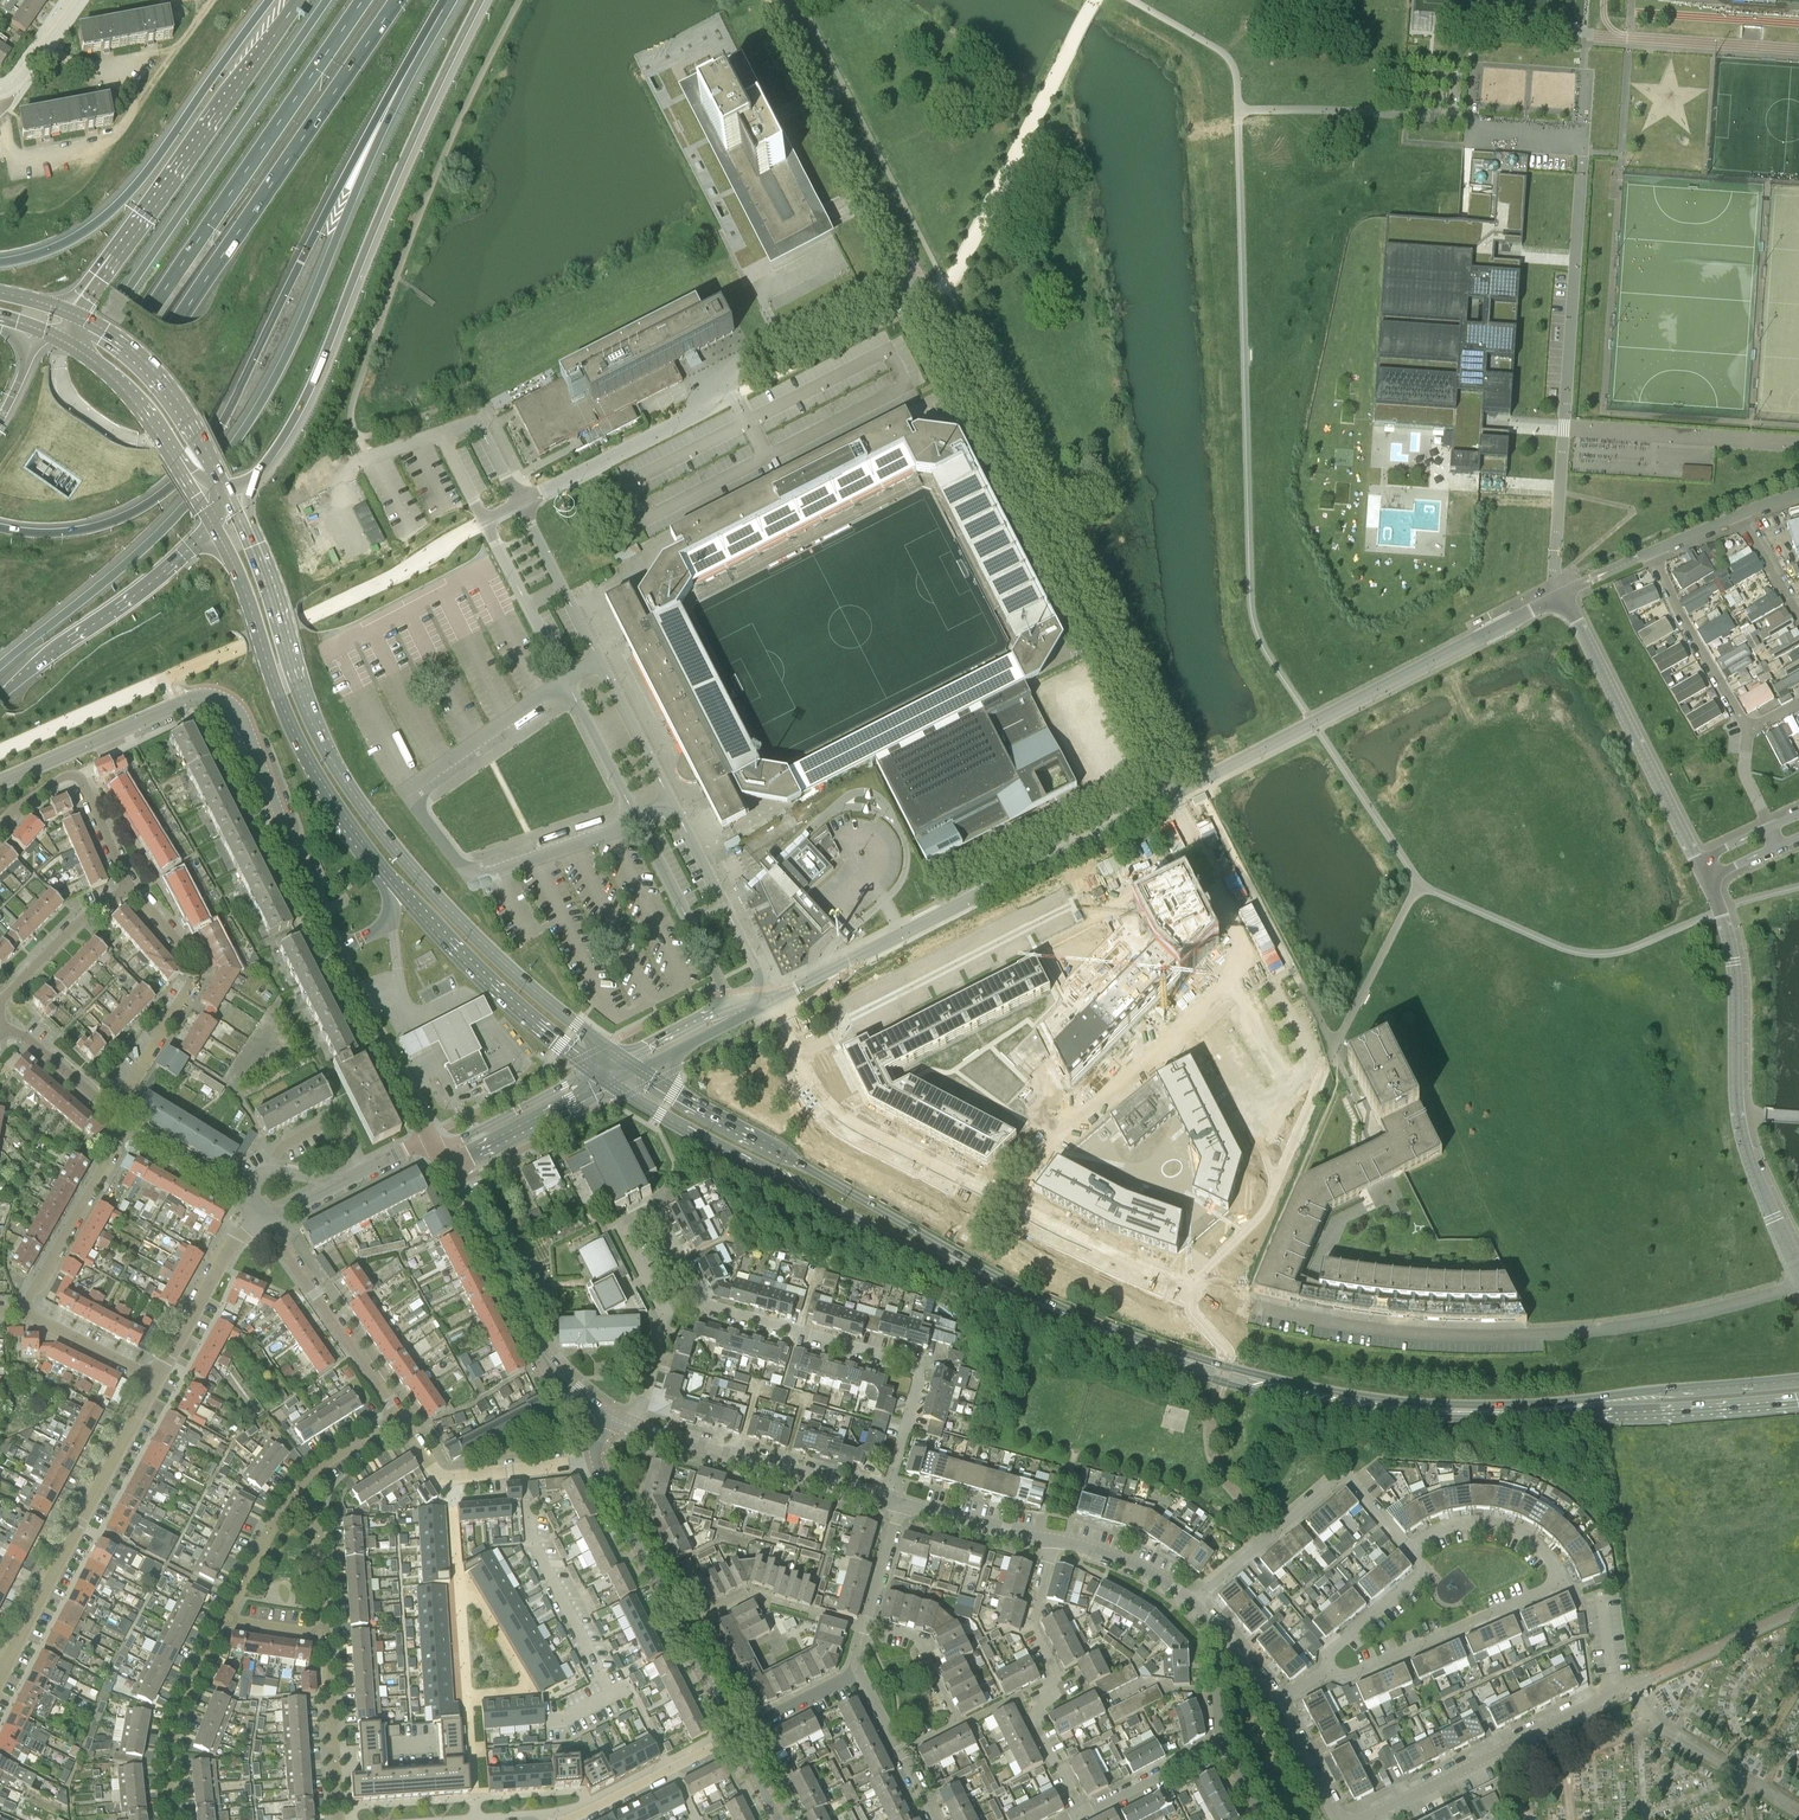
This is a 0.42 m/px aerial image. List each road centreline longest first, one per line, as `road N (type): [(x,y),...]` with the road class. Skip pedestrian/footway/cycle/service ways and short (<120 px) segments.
road 1 (trunk): [(0,667),(163,529),(242,433),(281,365),(444,7)]
road 2 (trunk): [(0,529),(96,525),(140,506),(184,472),(219,424),(345,176),(444,7)]
road 3 (residential): [(1798,1274),(1747,1143),(1729,933),(1701,860),(1562,592)]
road 4 (motorway): [(0,588),(399,0)]
road 5 (secondary): [(621,1058),(480,943),(343,779),(301,697),(233,502)]
road 6 (motorway): [(363,0),(0,526)]
road 7 (residential): [(1798,1284),(1642,1323),(1503,1335),(1324,1322),(1202,1290)]
road 8 (unclassified): [(1179,792),(914,273)]
road 9 (trunk): [(328,0),(0,476)]
road 10 (secondary): [(966,1266),(1128,1341),(1224,1375),(1349,1401),(1503,1412)]
road 11 (trunk): [(233,502),(308,394),(395,180),(482,0)]
road 12 (residential): [(771,999),(820,1094),(848,1120),(1074,1236),(1202,1290)]
road 13 (unclassified): [(520,504),(704,406),(756,352),(914,273)]
road 14 (unclassified): [(771,999),(1179,792)]
road 15 (residential): [(1330,1671),(1352,1676),(1555,1586),(1562,1573),(1499,1523),(1458,1524),(1409,1549)]
road 16 (unclassified): [(1179,792),(1562,592)]
road 17 (secondary): [(213,525),(298,743),(392,880)]
road 18 (secondary): [(614,1085),(966,1266)]
road 19 (trunk): [(270,0),(129,193),(69,241),(0,263)]
road 20 (trunk): [(294,0),(72,315)]
road 21 (secondary): [(966,1266),(640,1071)]
road 22 (residential): [(884,1497),(912,1395),(907,1367),(697,1304)]
road 23 (residential): [(476,1819),(448,1474)]
road 24 (residential): [(0,1665),(152,1382)]
road 25 (residential): [(736,1734),(597,1460)]
road 26 (unclassified): [(777,0),(914,273)]
road 27 (residential): [(1409,1549),(1343,1476),(1182,1606)]
road 28 (residential): [(609,1417),(546,1363),(445,1169)]
road 29 (secondary): [(1798,1380),(1503,1412)]
road 30 (secondary): [(1503,1412),(1594,1416),(1798,1402)]
road 31 (residential): [(336,950),(248,736),(217,703),(201,700)]
road 32 (residential): [(1079,1812),(1035,1721),(1045,1672),(1029,1622),(1049,1539)]
road 33 (secondary): [(392,880),(499,994),(593,1071)]
road 34 (residential): [(1365,1819),(1614,1698)]
road 35 (trunk): [(0,695),(158,578),(213,525)]
road 36 (residential): [(112,1109),(192,977),(184,951),(130,886)]
road 37 (residential): [(884,1497),(634,1428)]
road 38 (primary): [(49,335),(90,360),(134,403),(213,525)]
road 39 (residential): [(1647,552),(1740,714),(1767,725),(1798,706)]
road 40 (primary): [(233,502),(152,370),(72,315)]
road 41 (residential): [(400,1418),(263,1219)]
road 42 (unclassified): [(520,504),(482,430),(440,435),(485,521)]
road 43 (residential): [(0,781),(201,700)]
road 44 (residential): [(20,1312),(125,1125)]
road 45 (residential): [(130,886),(76,775),(53,782),(0,822)]
road 46 (residential): [(663,1321),(625,1242),(638,1225),(659,1230),(697,1304)]
road 47 (residential): [(172,1819),(169,1745),(227,1619)]
road 48 (residential): [(430,1138),(336,950)]
road 49 (residential): [(892,1749),(952,1719),(907,1639),(867,1626)]
road 50 (residential): [(152,1382),(228,1245),(263,1219)]
road 51 (residential): [(566,1819),(736,1734)]
road 52 (residential): [(445,1169),(614,1085)]
road 53 (residential): [(337,1819),(326,1634)]
road 54 (residential): [(593,1071),(437,1151)]
road 55 (residential): [(0,1002),(78,923),(130,886)]
road 56 (residential): [(1409,1549),(1425,1570),(1332,1653),(1330,1671)]
road 57 (residential): [(1079,1812),(1220,1740)]
road 58 (residential): [(1049,1539),(901,1502)]
road 59 (unclassified): [(566,682),(635,816)]
road 60 (residential): [(1182,1606),(1114,1560),(1049,1539)]
road 61 (residential): [(448,1474),(597,1460)]
road 62 (residential): [(152,1382),(20,1312)]
road 63 (residential): [(326,1634),(318,1524),(293,1494)]
road 64 (unclassified): [(669,798),(602,665)]
road 65 (residential): [(227,1619),(293,1494)]
road 66 (residential): [(246,1196),(125,1125)]
road 67 (residential): [(112,1109),(6,1029)]
road 68 (residential): [(293,1494),(313,1470),(400,1418)]
road 69 (residential): [(352,1176),(322,1127),(285,1143),(266,1171)]
road 70 (residential): [(1336,1819),(1271,1705)]
road 71 (residential): [(736,1734),(852,1676)]
road 72 (residential): [(867,1626),(901,1502)]
road 73 (residential): [(75,0),(15,86),(0,95)]
road 74 (unclassified): [(729,1003),(621,1058)]

